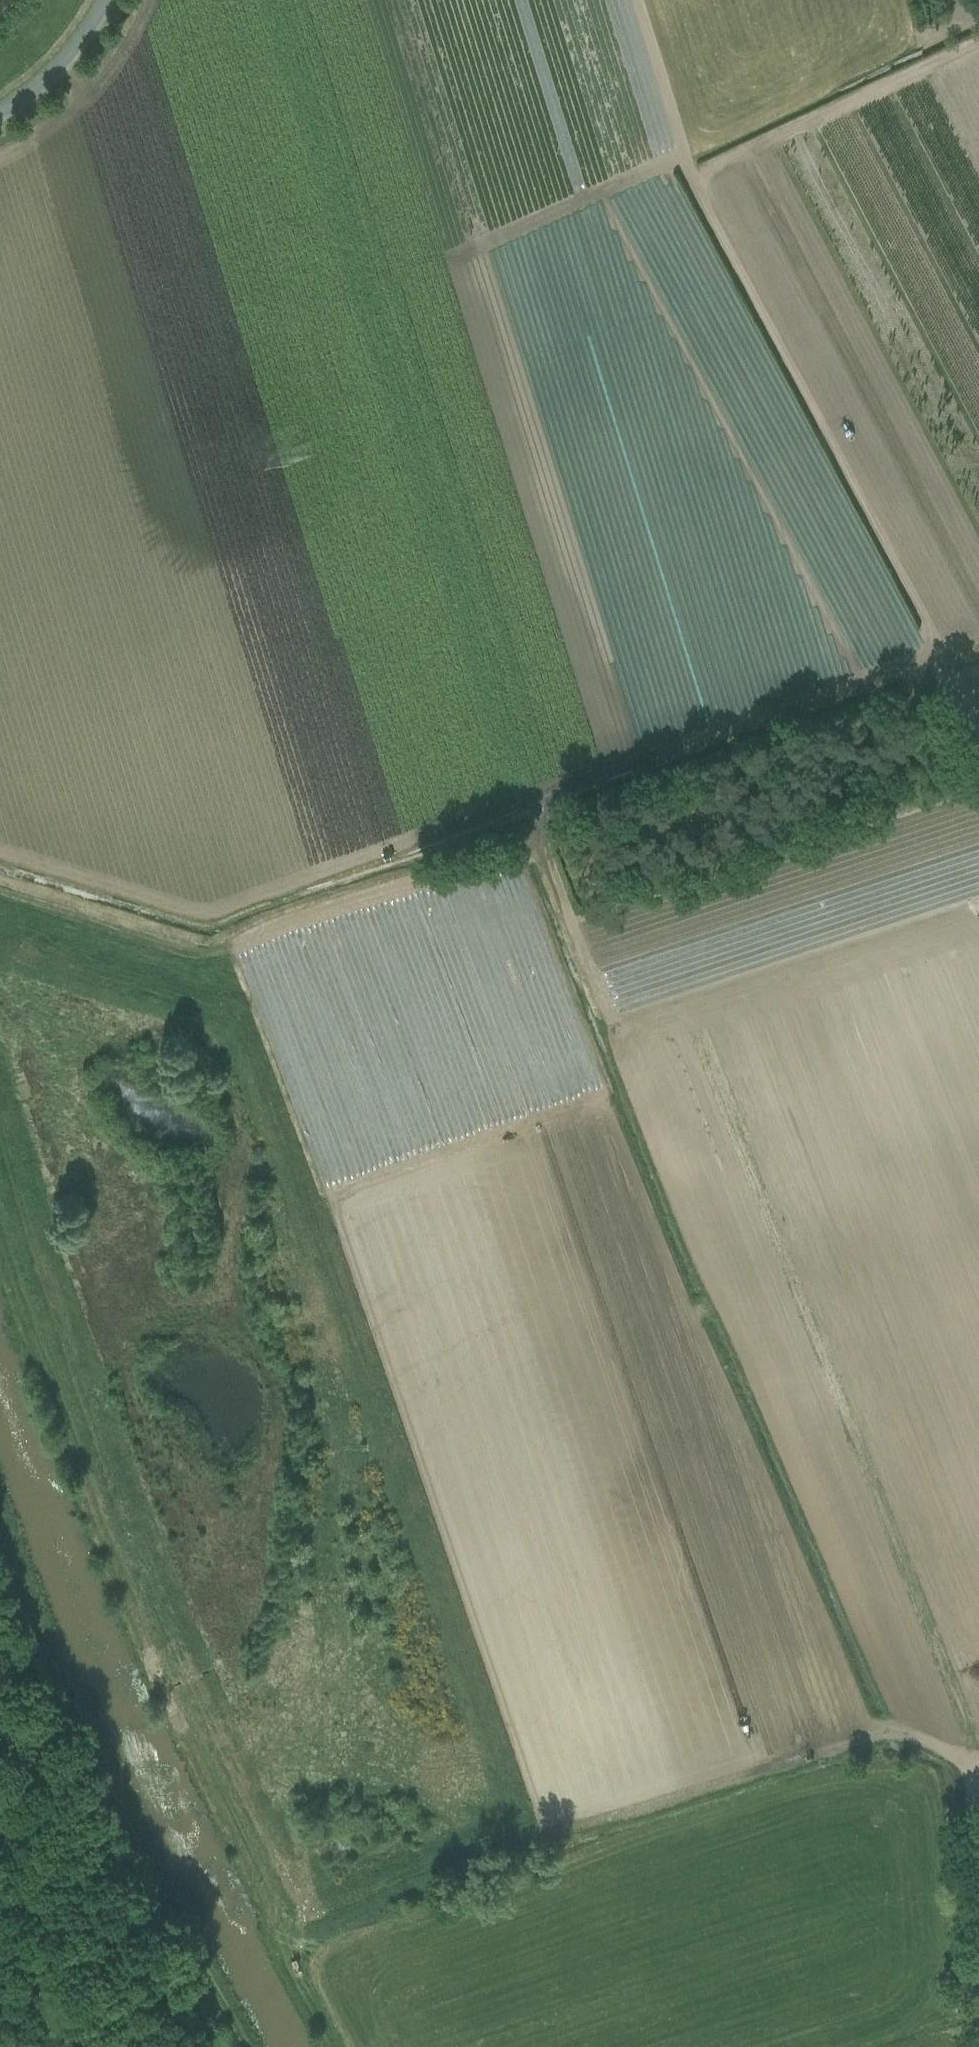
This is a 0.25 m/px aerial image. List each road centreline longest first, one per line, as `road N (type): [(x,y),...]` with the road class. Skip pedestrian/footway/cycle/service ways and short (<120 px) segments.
road 1 (unclassified): [(0,112),(51,78),(105,0)]

